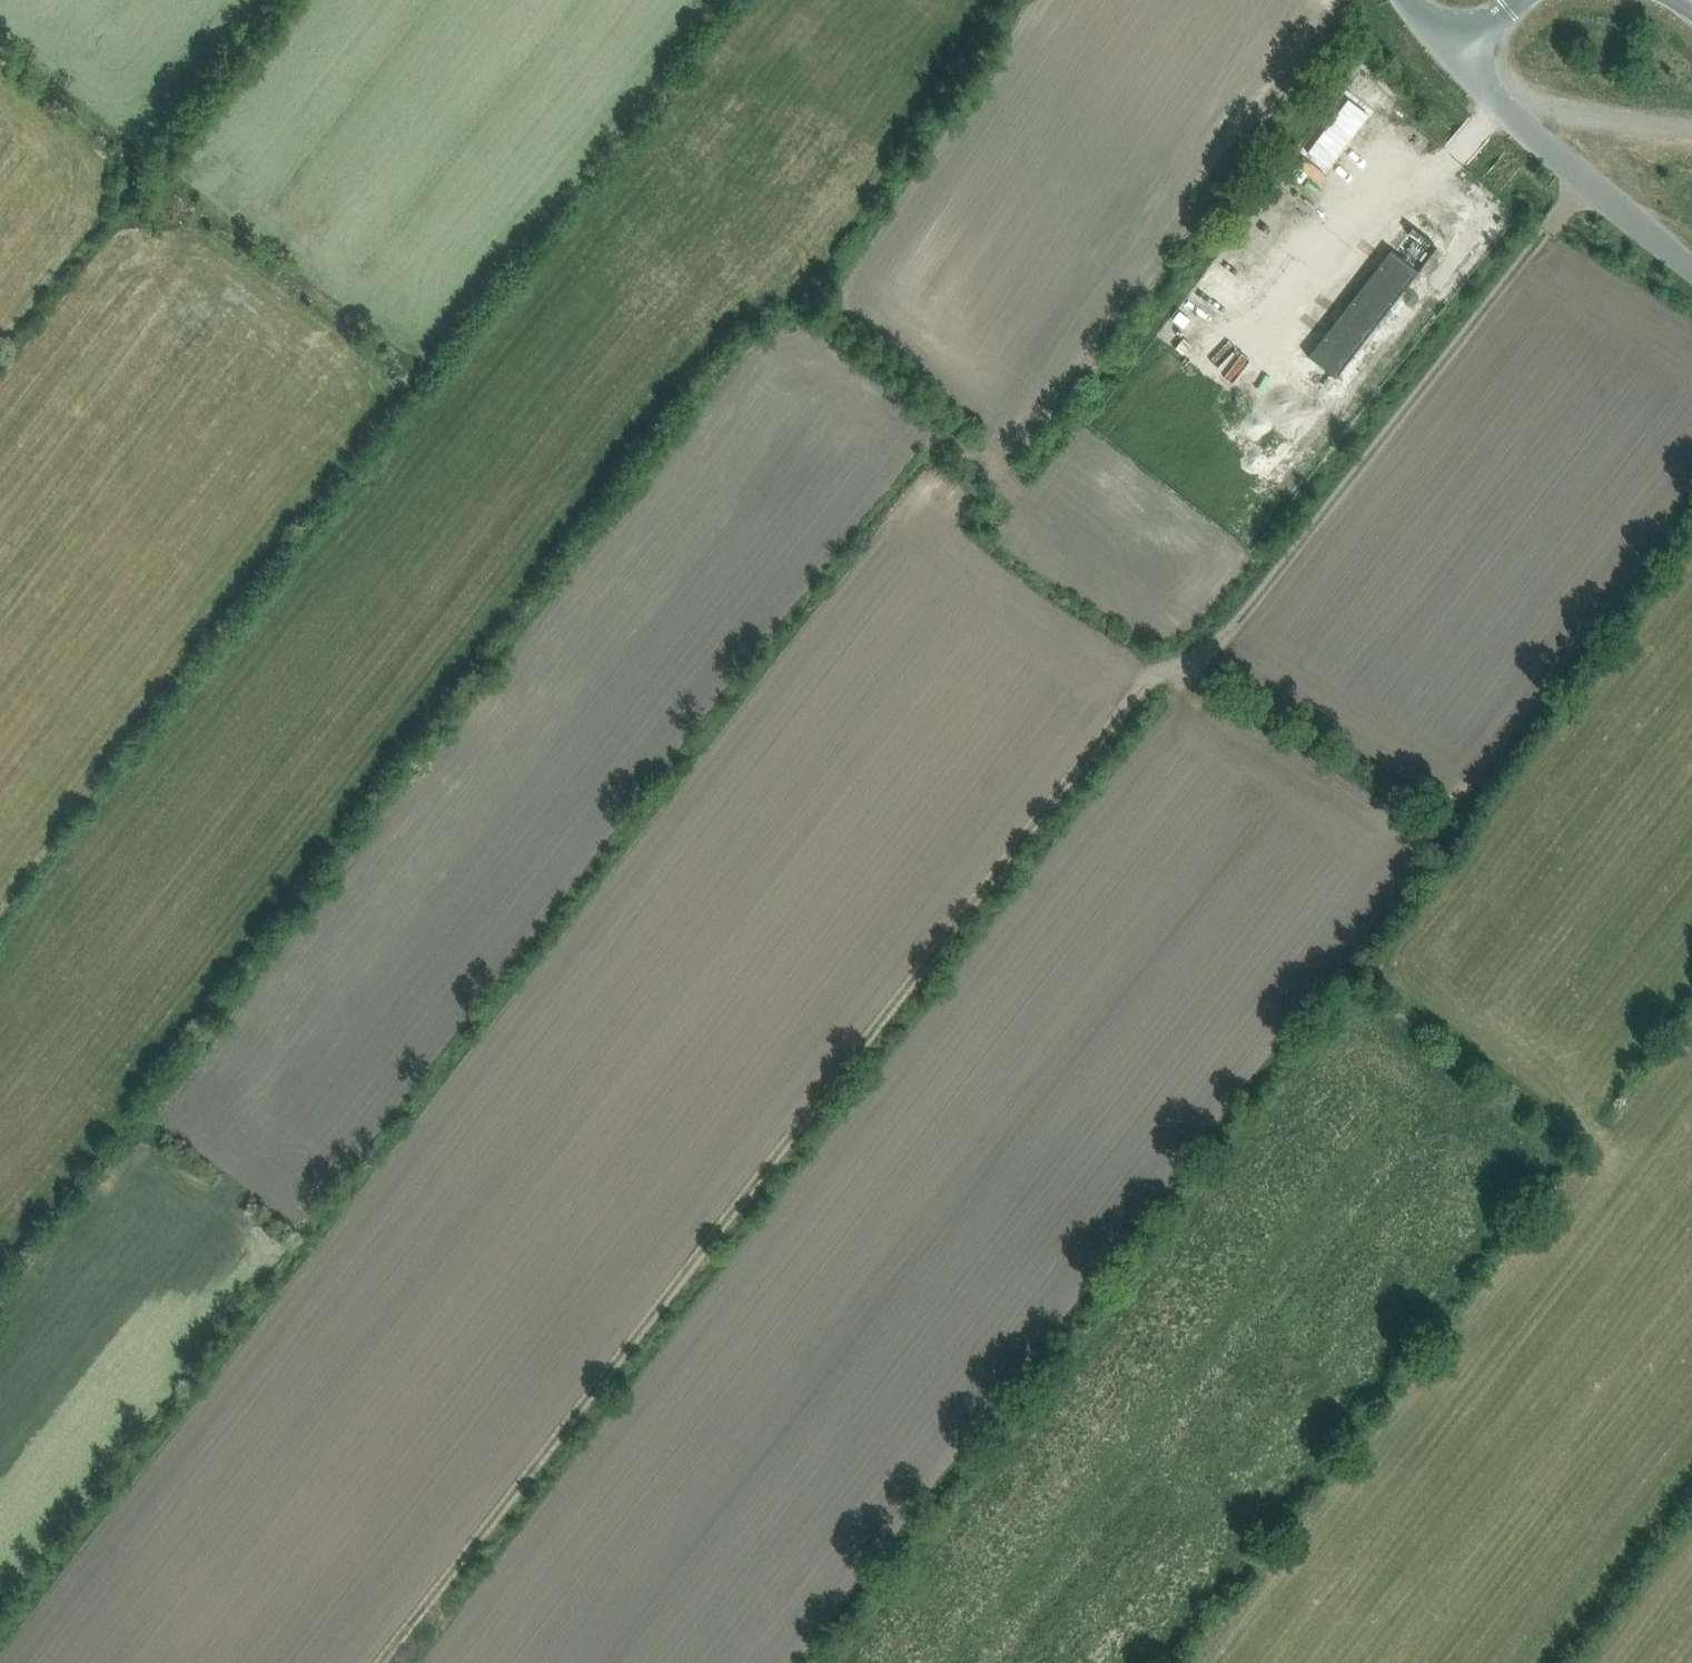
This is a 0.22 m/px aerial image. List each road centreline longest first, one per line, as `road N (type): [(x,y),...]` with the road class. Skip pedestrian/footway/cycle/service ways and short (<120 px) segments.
road 1 (unclassified): [(1691,268),(1599,194),(1454,55)]

